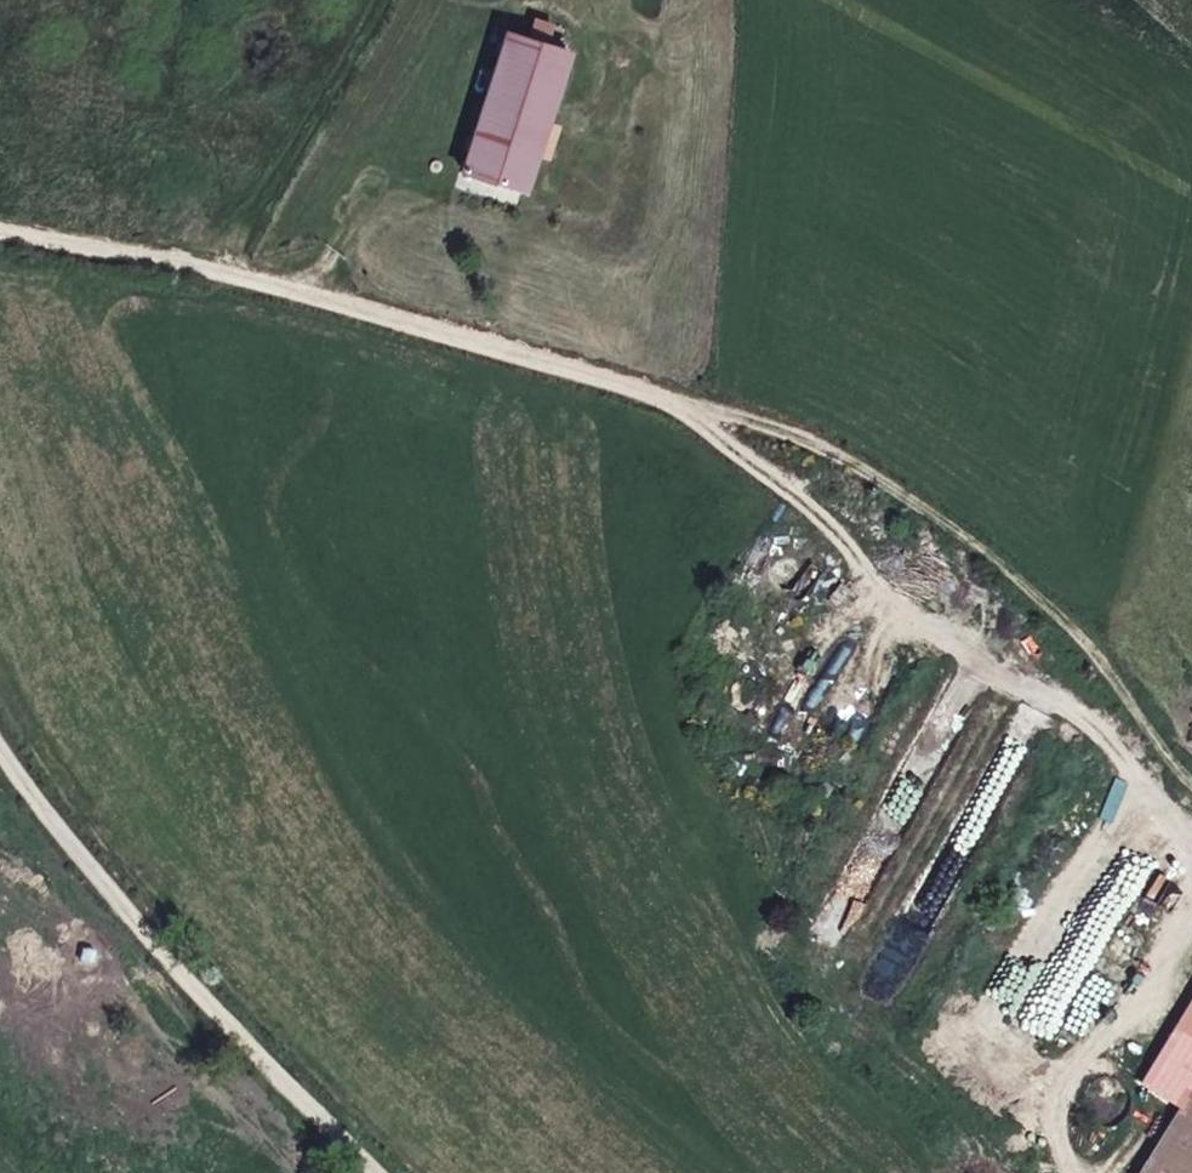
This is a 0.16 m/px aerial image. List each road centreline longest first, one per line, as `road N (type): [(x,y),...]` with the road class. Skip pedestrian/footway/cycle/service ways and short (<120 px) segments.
road 1 (track): [(0,232),(144,256),(695,414),(911,565),(1191,816)]
road 2 (track): [(0,739),(48,810),(158,939),(322,1121),(381,1172)]

